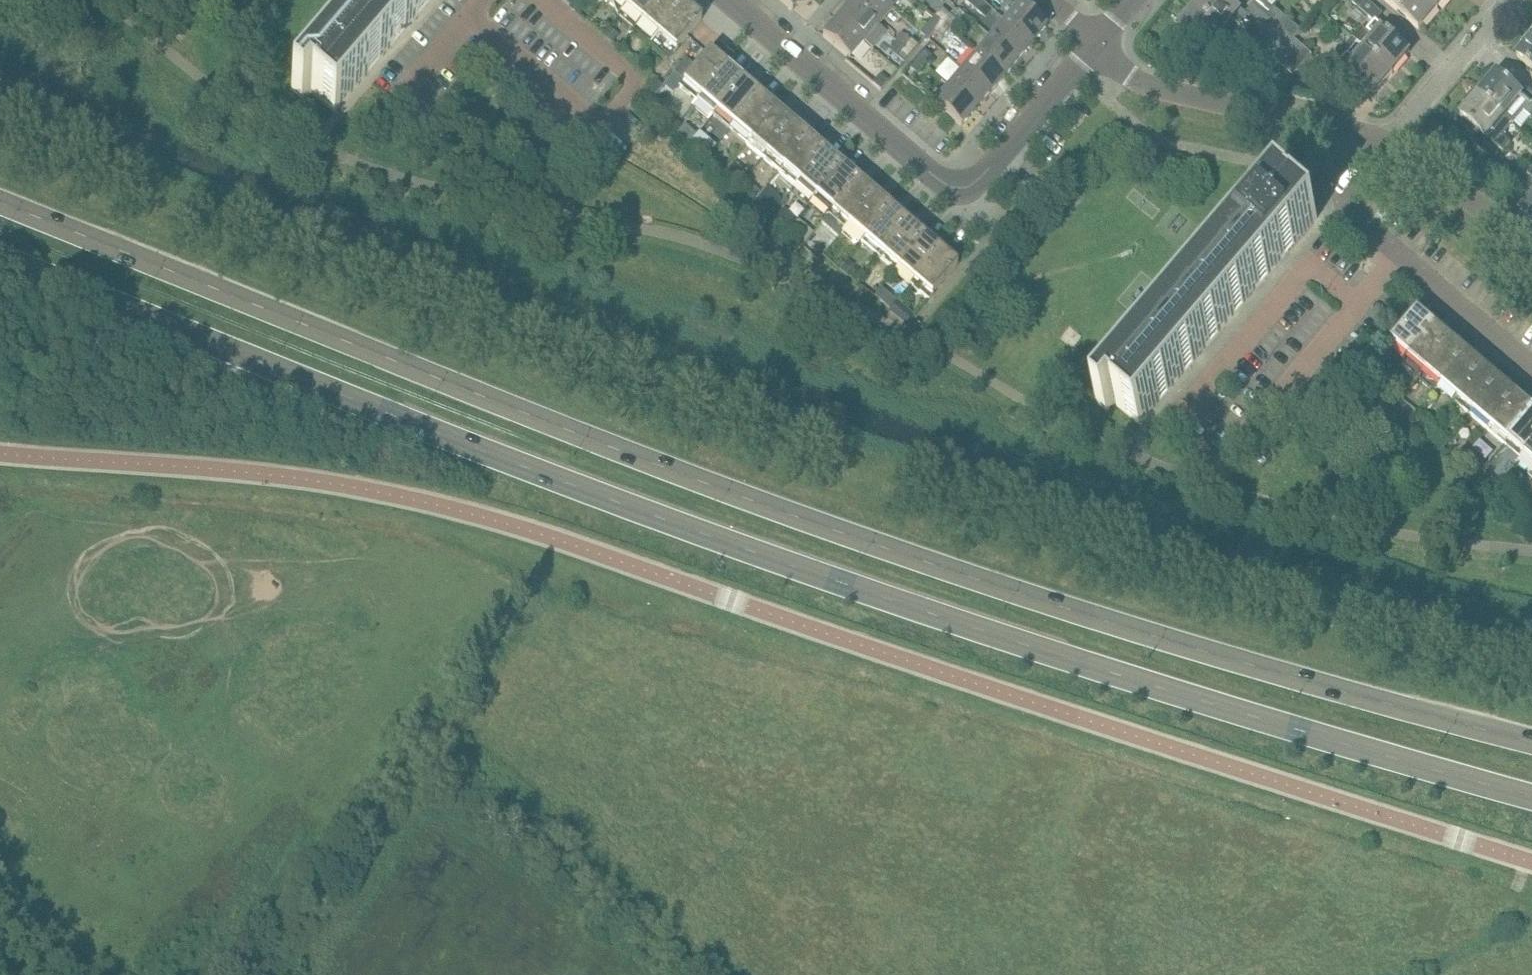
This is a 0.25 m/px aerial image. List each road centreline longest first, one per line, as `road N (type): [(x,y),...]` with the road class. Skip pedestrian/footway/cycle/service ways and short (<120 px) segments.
road 1 (primary): [(0,257),(497,455),(890,599),(1531,796)]
road 2 (primary): [(1531,741),(1152,634),(878,543),(491,402),(12,206)]
road 3 (unclassified): [(0,452),(283,474),(498,519),(1531,860)]
road 4 (residential): [(736,0),(939,173),(967,182),(991,170),(1099,44)]
road 5 (residential): [(1531,371),(1345,201),(1373,144)]
road 6 (residential): [(1373,144),(1144,81),(1099,44)]
road 7 (residential): [(1373,144),(1502,0)]
road 8 (residential): [(1531,242),(1403,151),(1373,144)]

